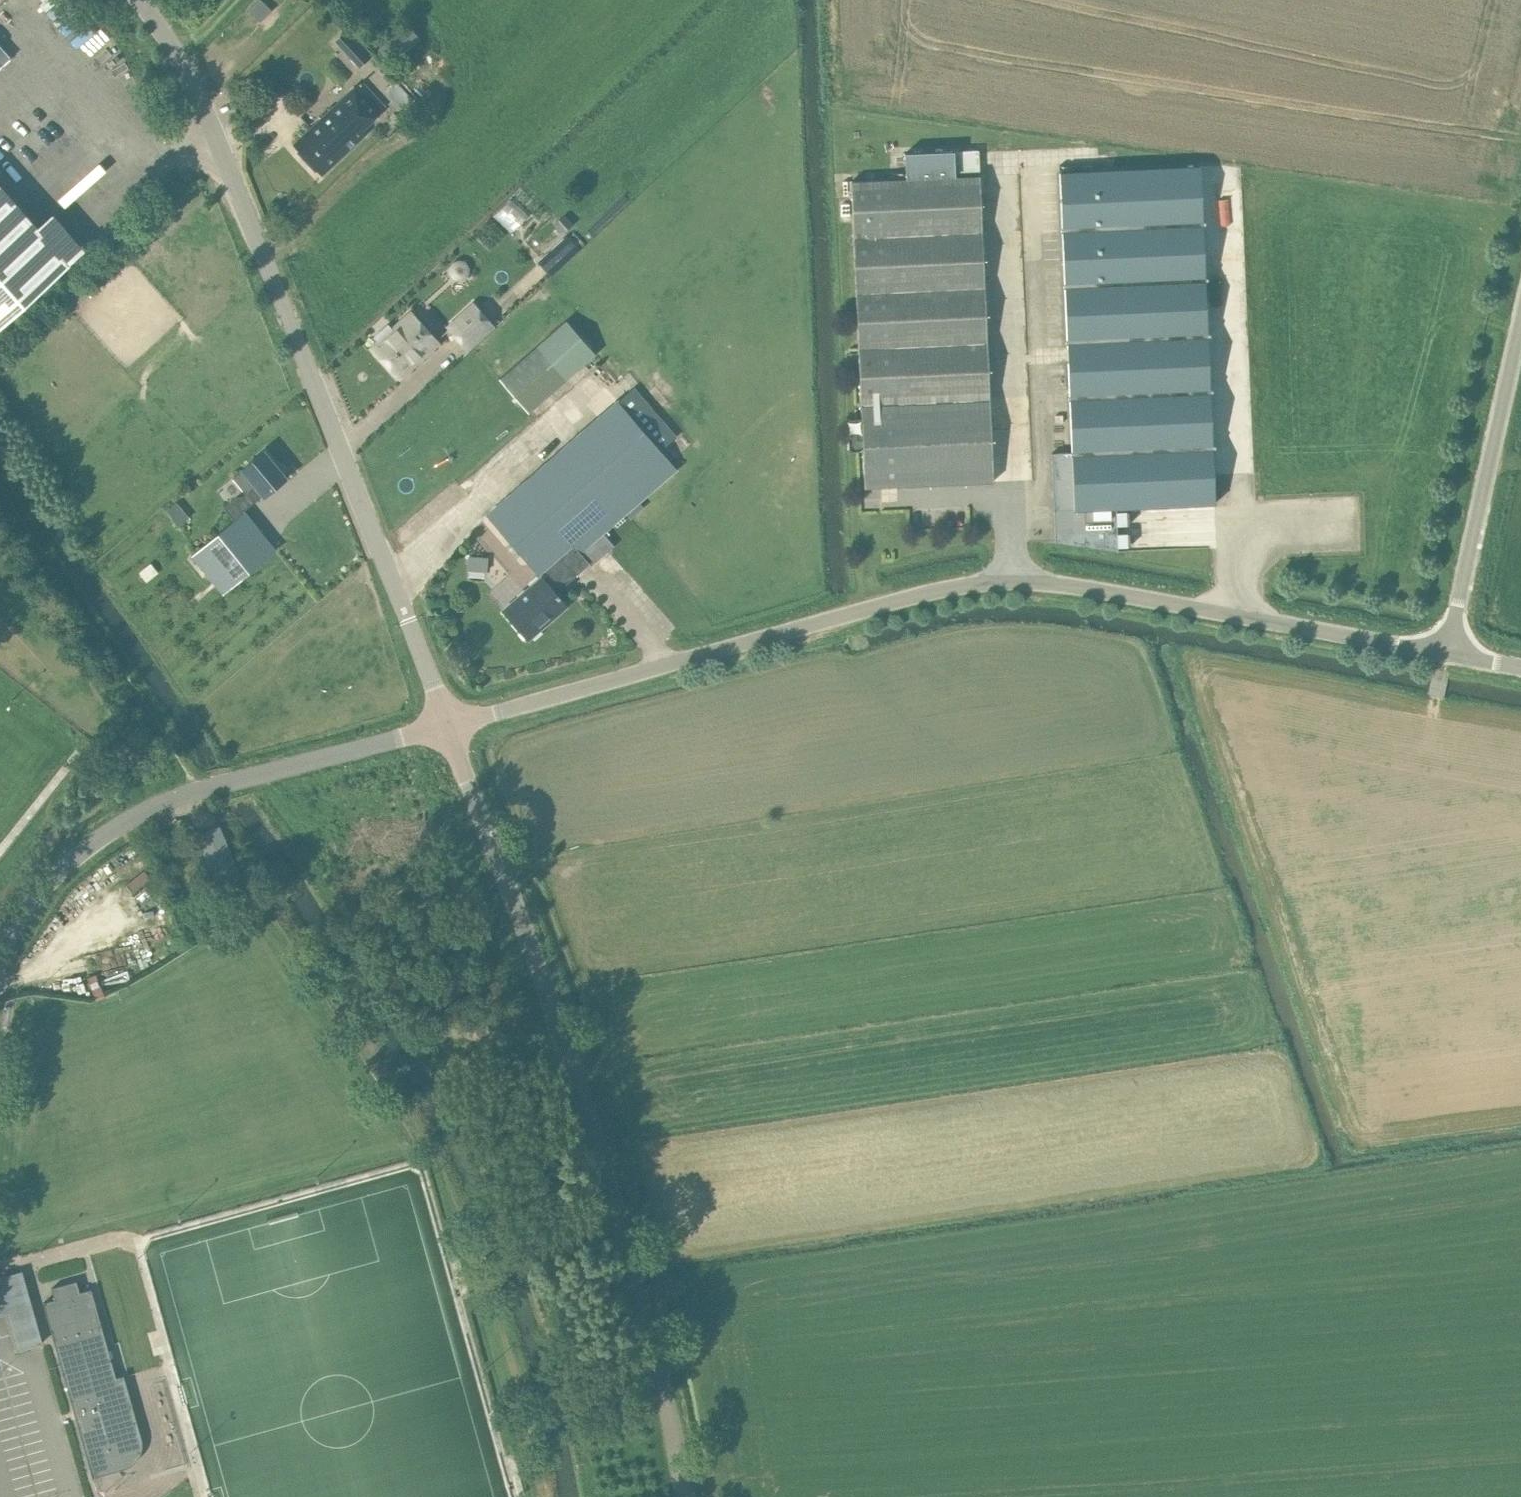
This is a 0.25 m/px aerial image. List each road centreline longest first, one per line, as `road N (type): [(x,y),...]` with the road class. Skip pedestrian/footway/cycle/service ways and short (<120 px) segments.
road 1 (unclassified): [(447,725),(838,616),(1017,580),(1447,657)]
road 2 (unclassified): [(687,1496),(605,1151),(447,725)]
road 3 (unclassified): [(447,725),(177,57),(142,0)]
road 4 (unclassified): [(0,953),(36,896),(95,841),(160,803),(447,725)]
road 5 (unclassified): [(1447,657),(1520,313)]

